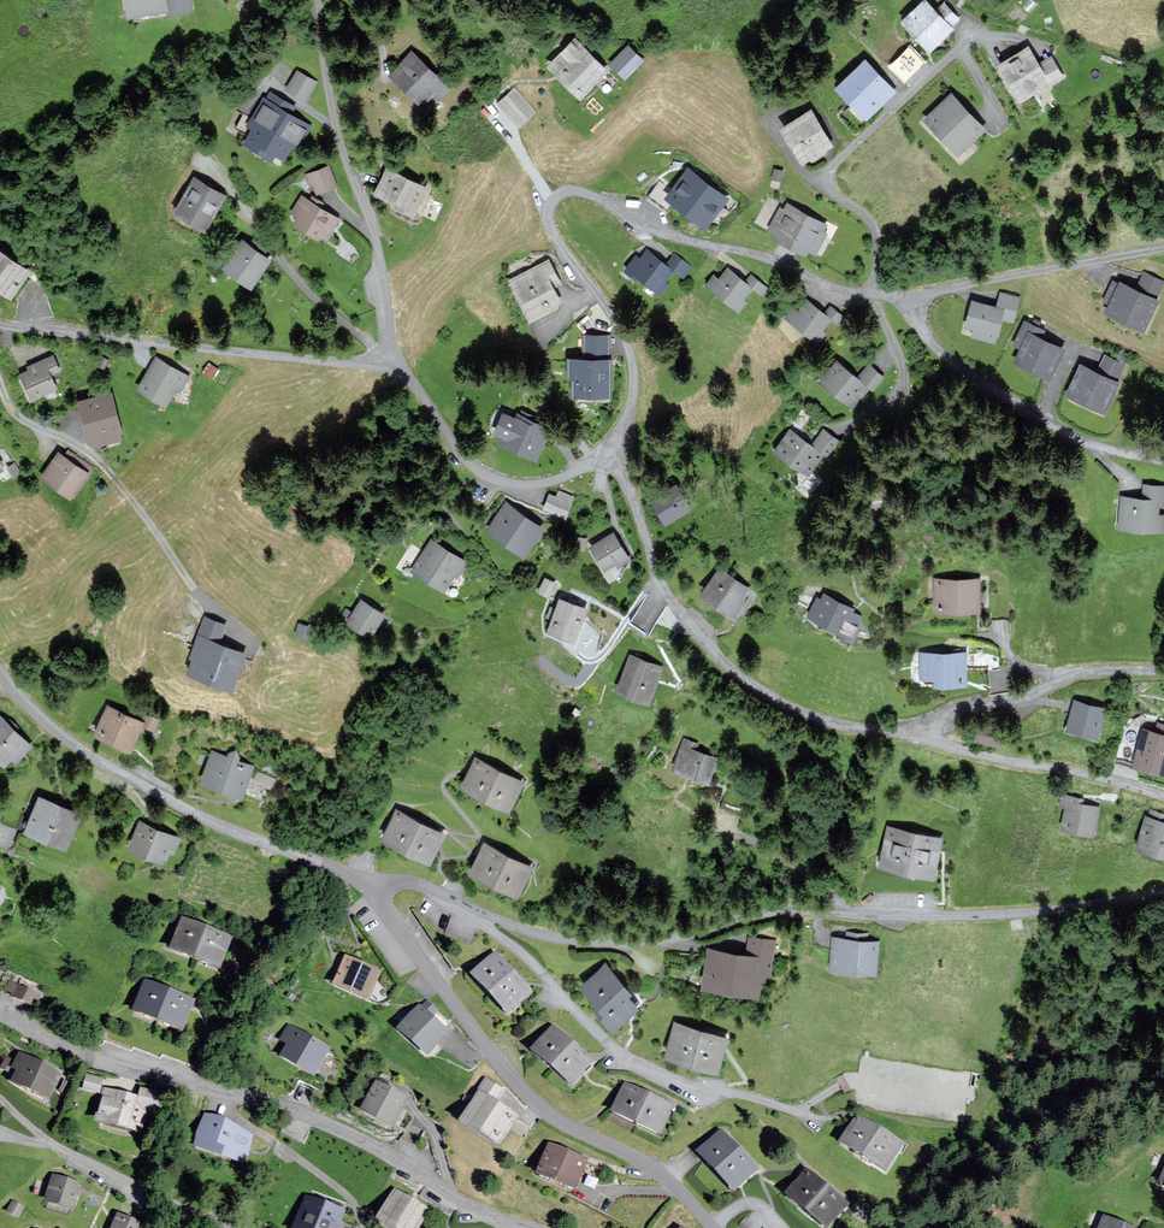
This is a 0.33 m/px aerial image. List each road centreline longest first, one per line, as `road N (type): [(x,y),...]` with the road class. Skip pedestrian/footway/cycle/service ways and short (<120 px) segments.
road 1 (residential): [(474,910),(532,934),(607,942),(659,939),(797,911),(999,916),(1163,891)]
road 2 (residential): [(610,449),(629,401),(628,362),(548,224),(555,196),(592,196),(697,243),(868,297)]
road 3 (unclassified): [(524,1227),(298,1111),(62,1043),(0,1014)]
road 4 (residential): [(712,1227),(667,1183),(522,1090),(372,886)]
road 5 (residential): [(921,738),(806,715),(731,672),(656,581),(610,449)]
road 6 (residential): [(372,886),(236,835),(132,781),(45,725),(0,676)]
road 7 (residential): [(815,1127),(747,1097),(701,1091),(618,1049),(526,958),(473,920),(474,910)]
road 8 (residential): [(1022,44),(964,45),(828,174),(832,194),(864,215),(876,241),(868,297)]
road 9 (residential): [(0,325),(276,359),(378,362)]
road 10 (residential): [(317,0),(331,126),(372,233),(383,354)]
road 11 (residential): [(1163,460),(1109,452),(1016,411),(927,340),(915,295)]
road 12 (residential): [(378,362),(412,385),(457,453),(489,479),(545,484),(610,449)]
road 13 (residential): [(921,738),(958,708),(1010,701),(1068,676),(1163,671)]
road 14 (residential): [(915,295),(1163,248)]
road 15 (residential): [(1163,797),(921,738)]
road 16 (residential): [(0,1100),(44,1142),(206,1227)]
road 17 (residential): [(273,252),(302,289),(383,354)]

